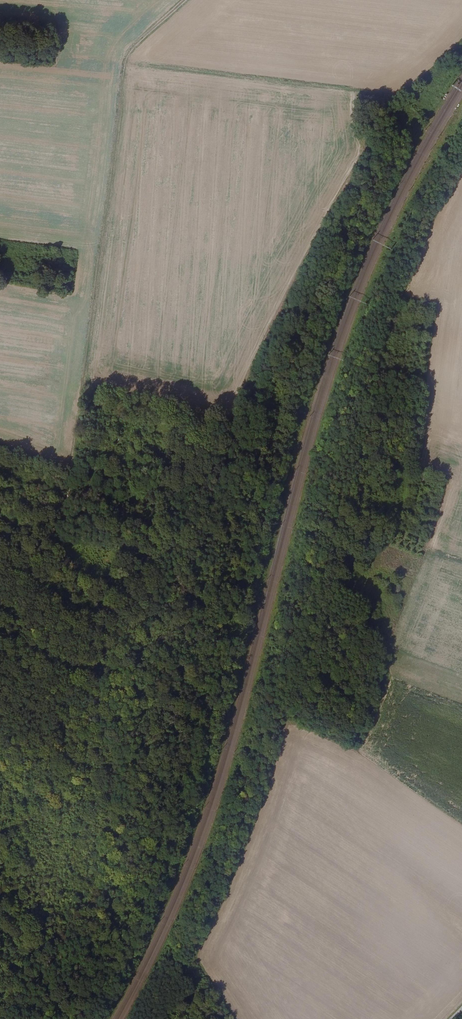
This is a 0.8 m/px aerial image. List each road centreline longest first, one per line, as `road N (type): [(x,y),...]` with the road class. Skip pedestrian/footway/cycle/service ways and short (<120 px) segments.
road 1 (track): [(179,0),(129,48),(118,70),(66,501),(58,524),(0,560)]

